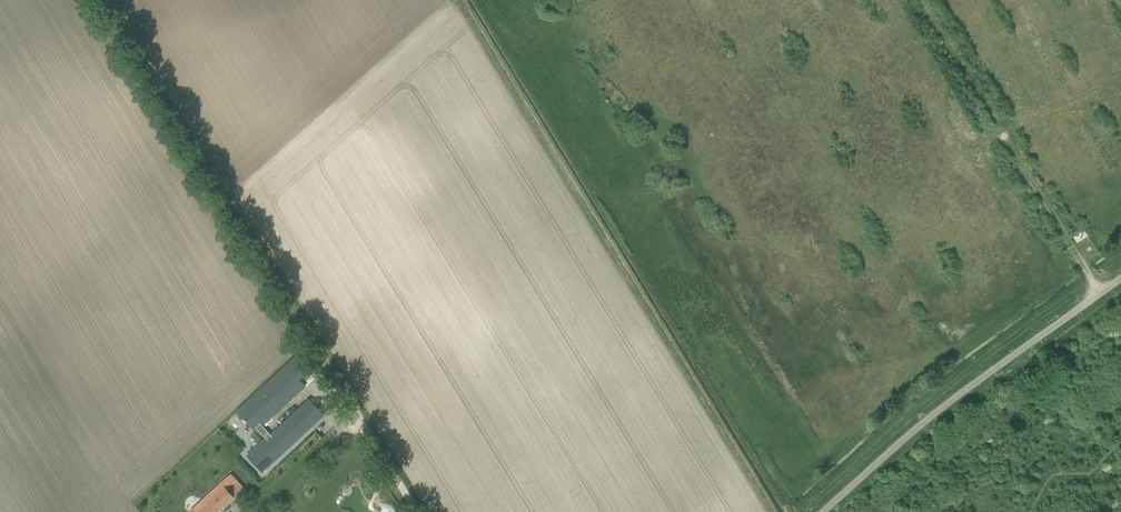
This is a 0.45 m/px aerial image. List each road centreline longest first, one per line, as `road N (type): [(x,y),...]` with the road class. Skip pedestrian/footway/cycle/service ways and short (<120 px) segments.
road 1 (track): [(419,511),(103,0)]
road 2 (unclassified): [(820,511),(929,417),(1120,277)]
road 3 (track): [(1100,292),(1006,140)]

